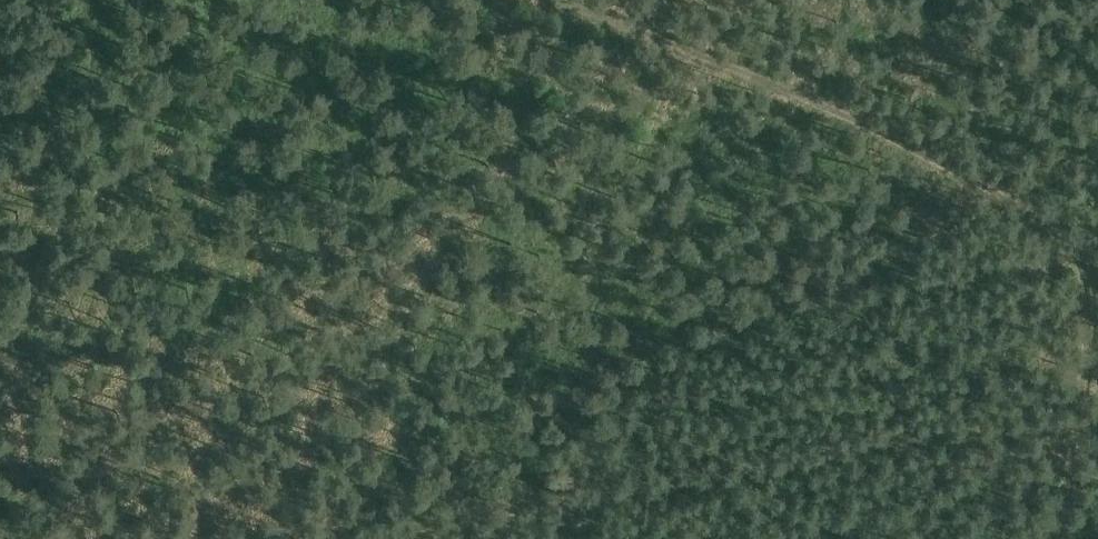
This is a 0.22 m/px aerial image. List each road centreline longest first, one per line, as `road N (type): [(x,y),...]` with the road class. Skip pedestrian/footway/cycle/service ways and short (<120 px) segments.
road 1 (track): [(559,0),(818,102),(1052,227),(1085,279),(1090,321),(1052,538)]

